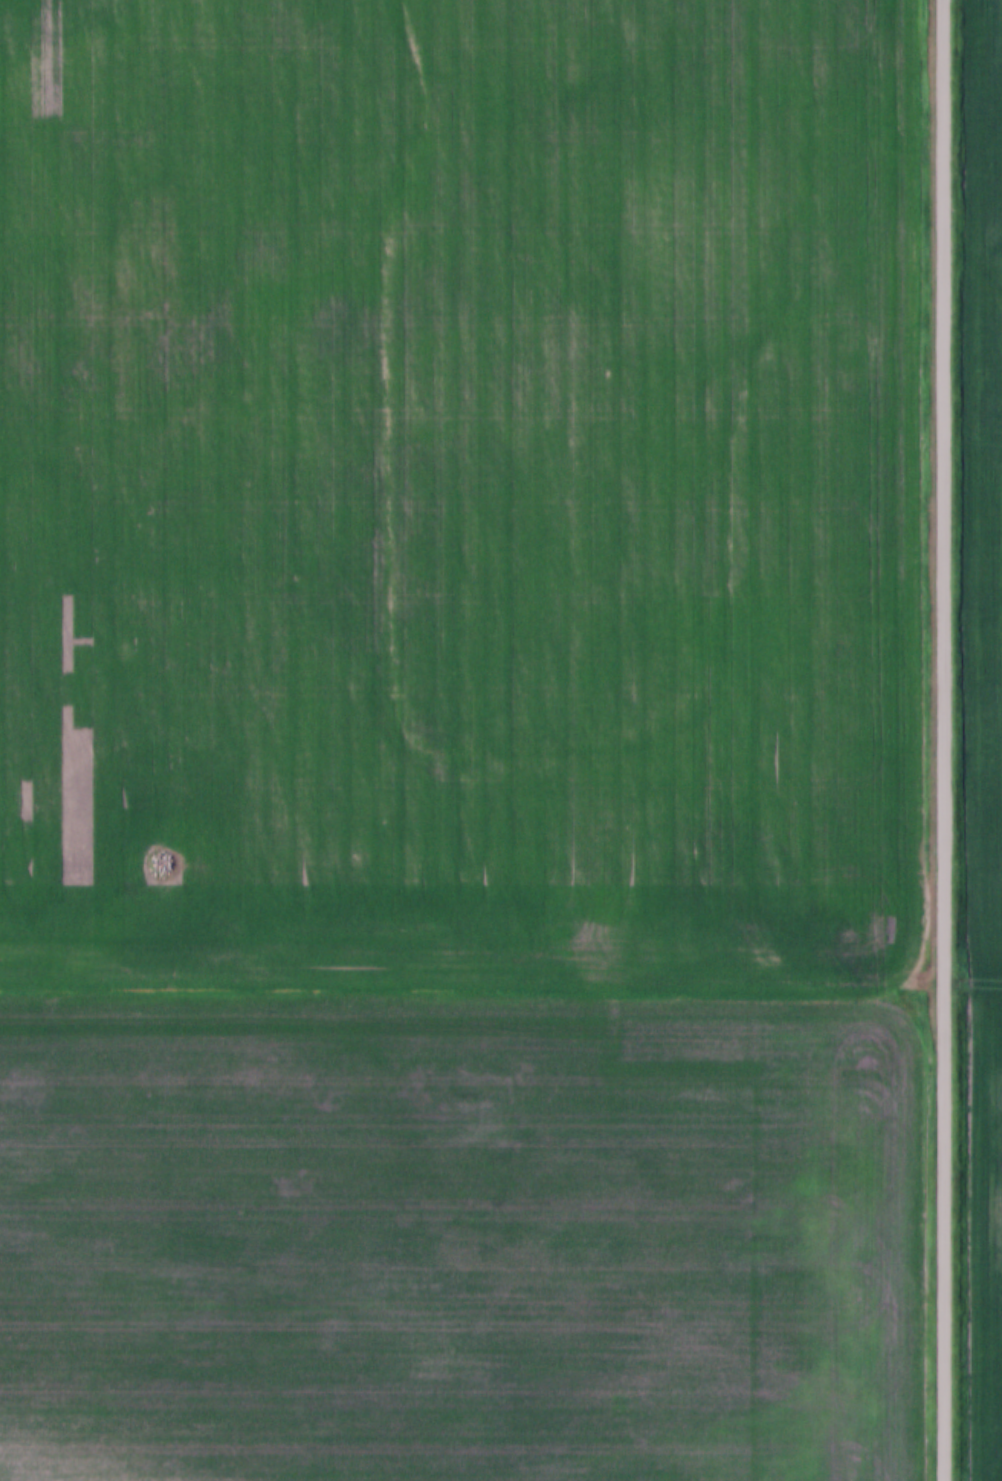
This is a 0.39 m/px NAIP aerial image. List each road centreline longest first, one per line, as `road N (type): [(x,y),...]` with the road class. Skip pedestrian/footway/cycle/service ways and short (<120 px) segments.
road 1 (residential): [(949,1480),(948,0)]

